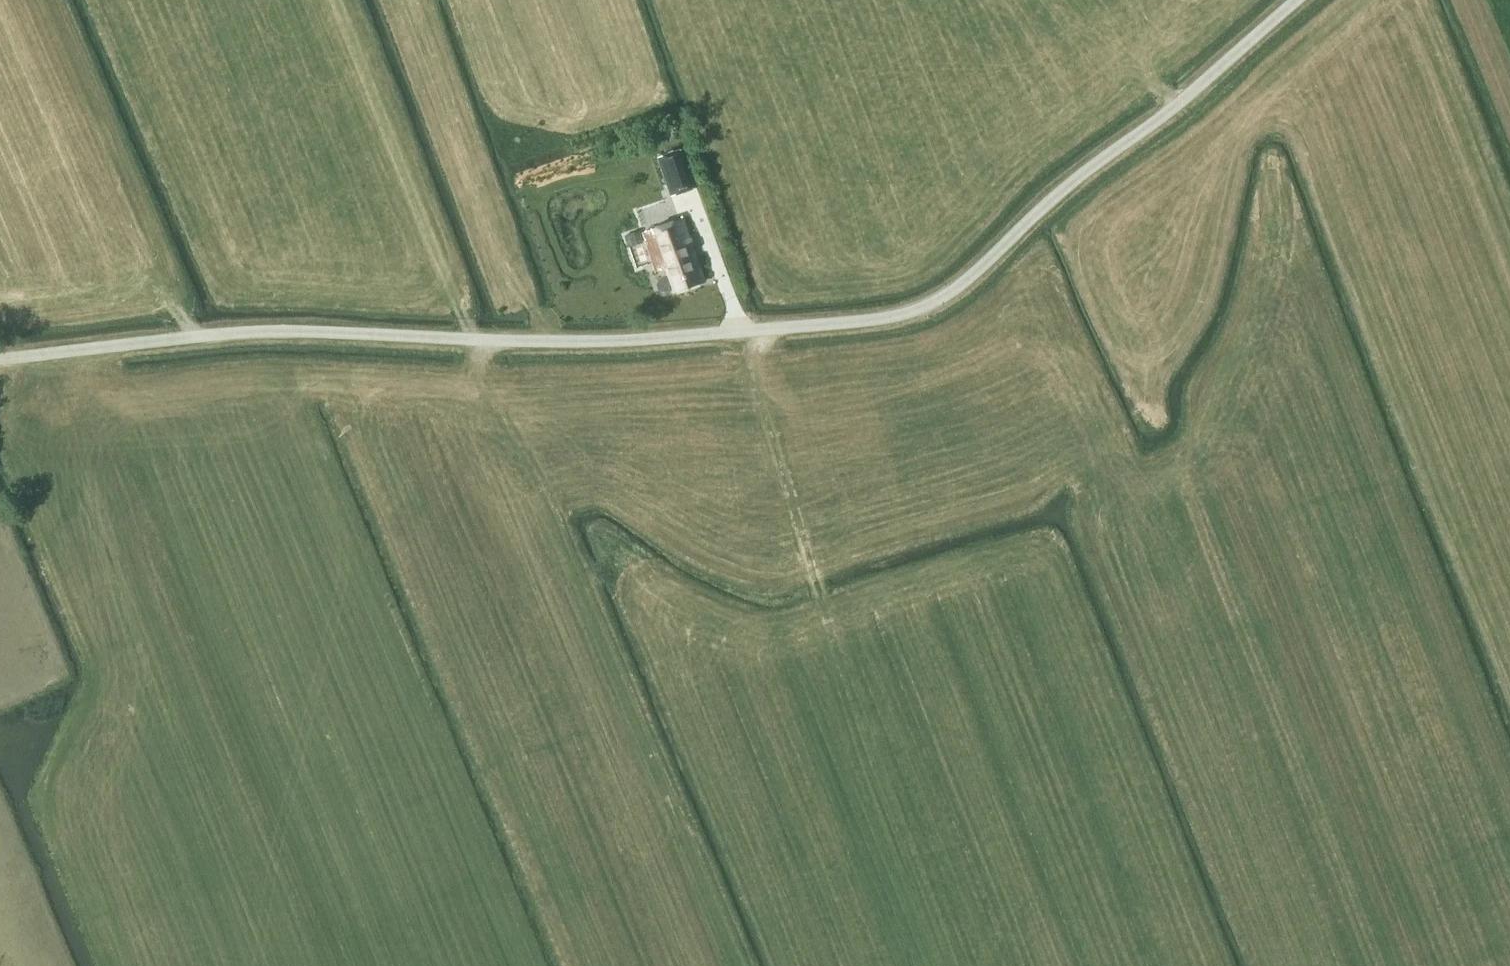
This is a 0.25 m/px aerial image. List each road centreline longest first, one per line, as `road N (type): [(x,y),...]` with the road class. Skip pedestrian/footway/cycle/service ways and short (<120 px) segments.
road 1 (unclassified): [(0,358),(248,331),(556,343),(905,312),(954,288),(1296,0)]

